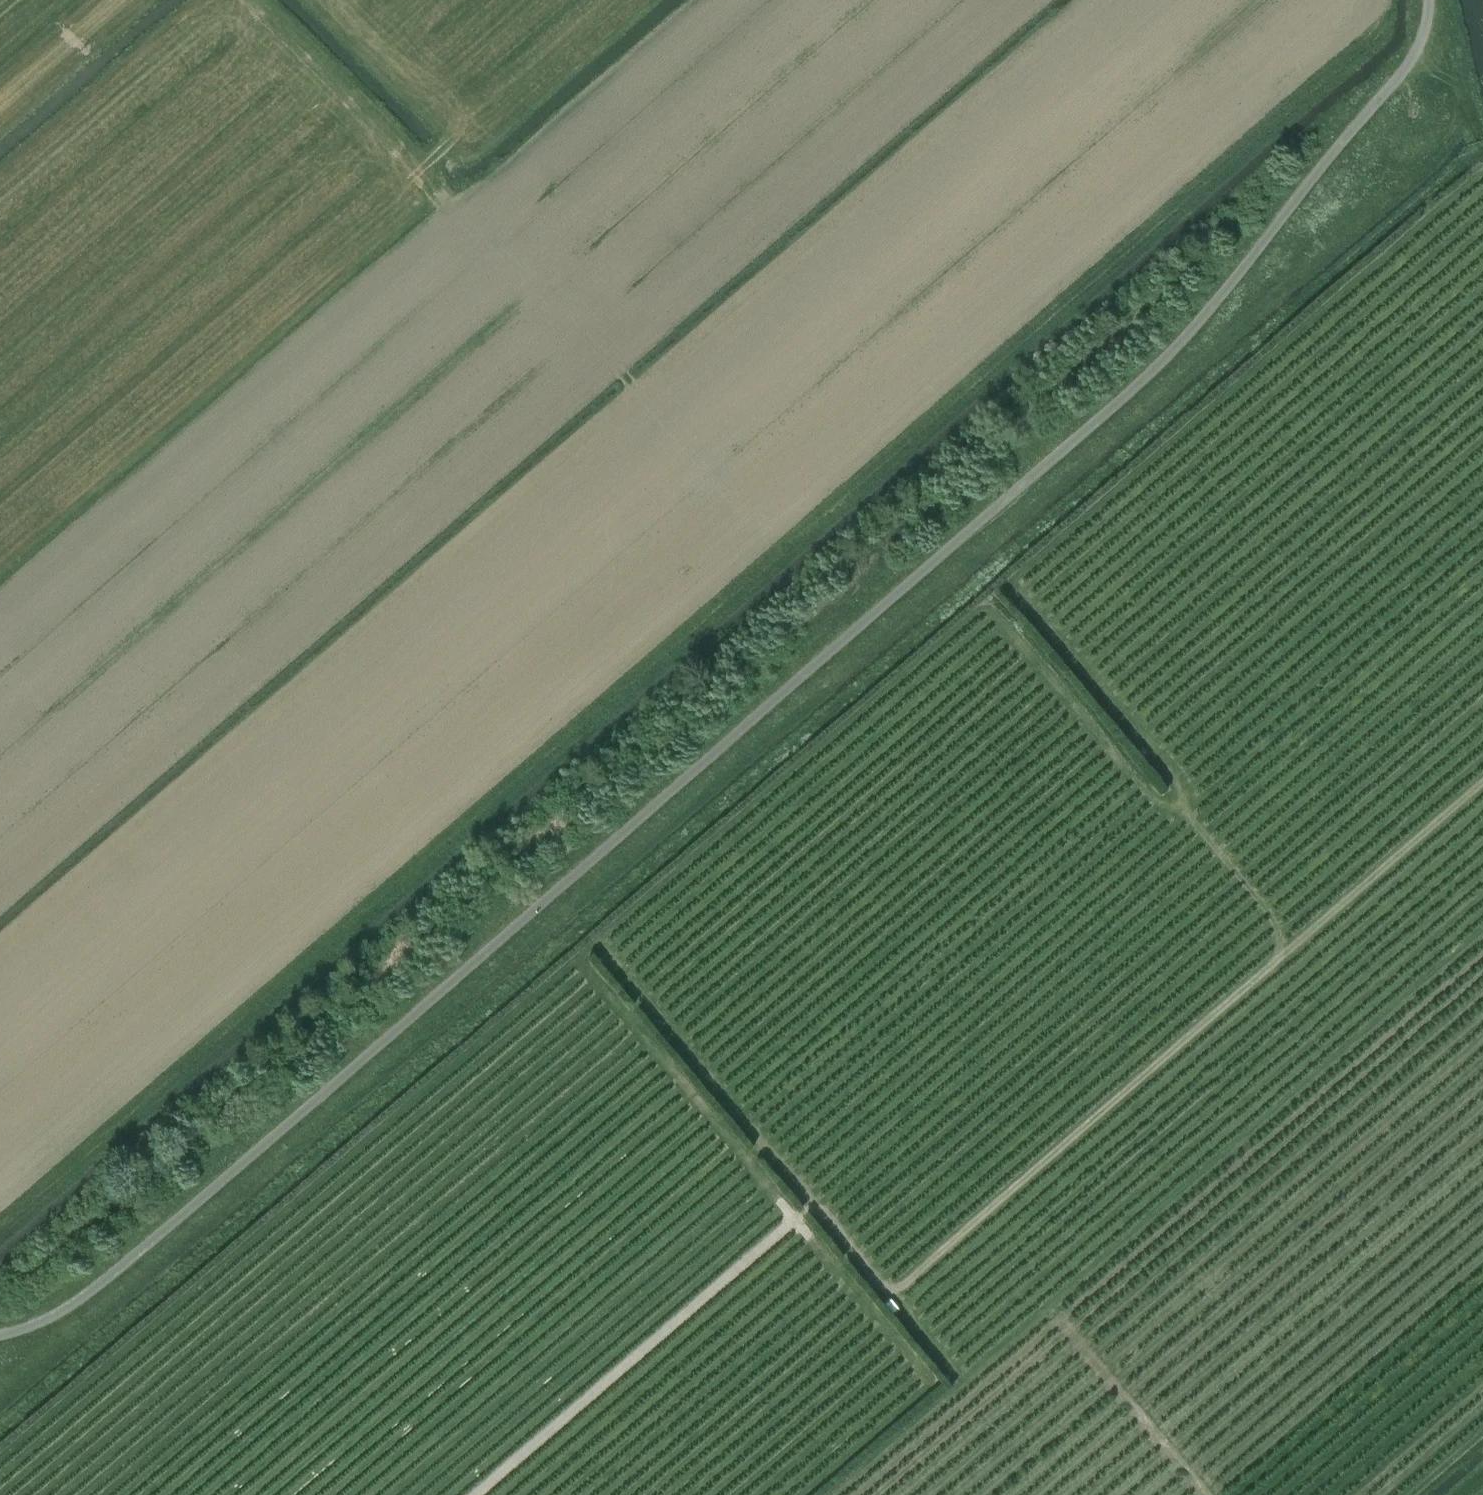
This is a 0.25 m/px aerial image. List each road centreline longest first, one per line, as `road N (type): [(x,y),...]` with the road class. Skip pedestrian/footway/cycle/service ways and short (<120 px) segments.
road 1 (track): [(808,1215),(483,1494)]
road 2 (track): [(1109,1383),(1205,1494)]

